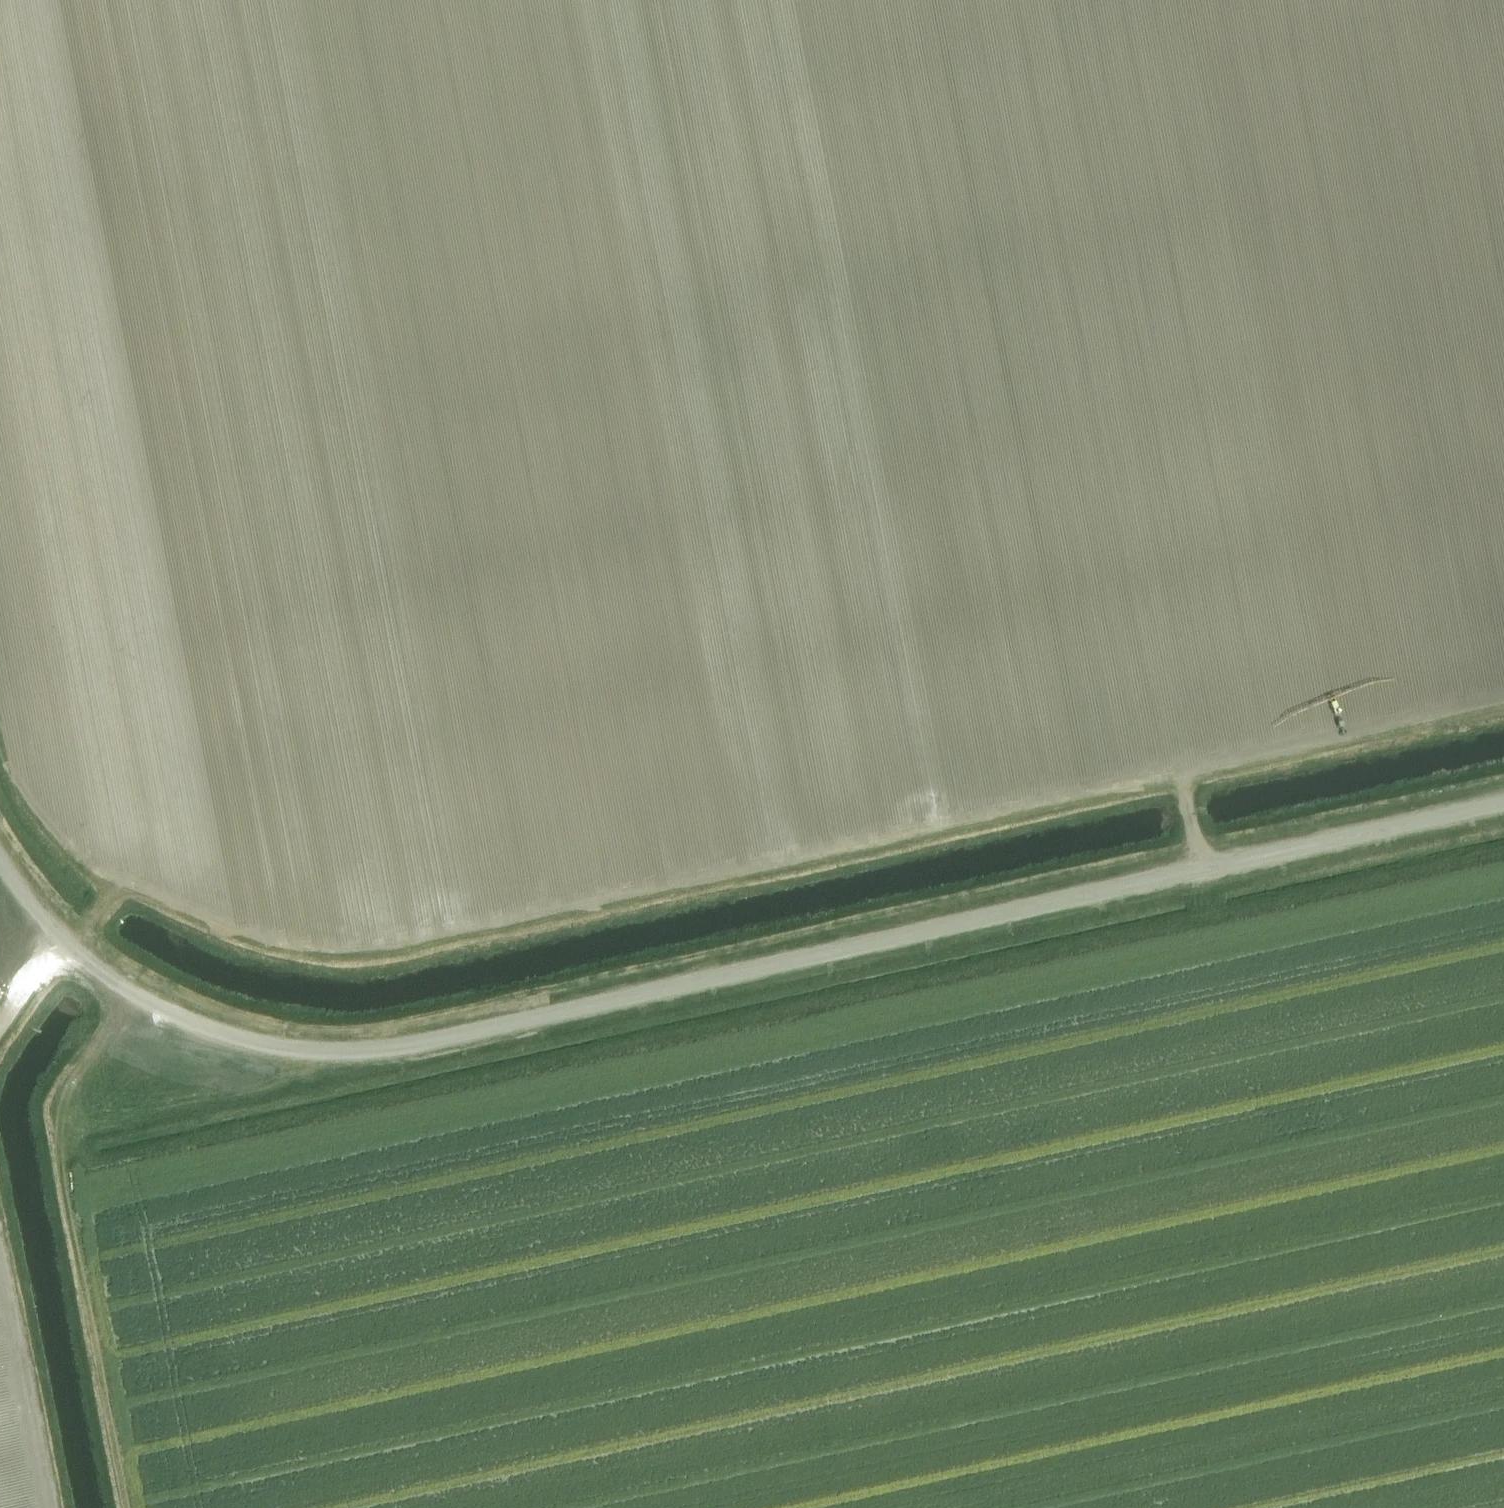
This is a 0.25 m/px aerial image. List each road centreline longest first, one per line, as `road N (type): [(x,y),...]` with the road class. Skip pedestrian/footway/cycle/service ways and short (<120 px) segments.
road 1 (unclassified): [(1503,803),(391,1051),(298,1054),(215,1036),(152,1010),(99,974),(0,867)]

